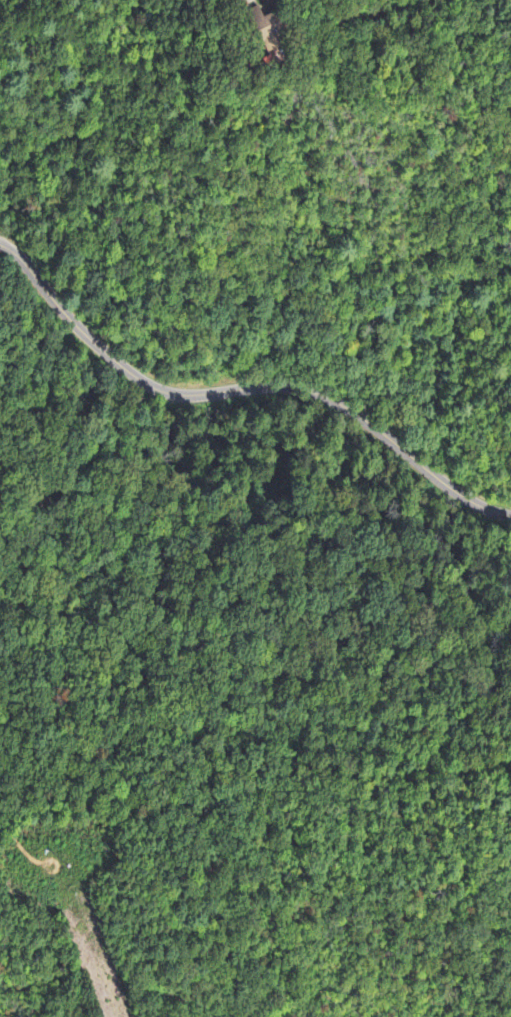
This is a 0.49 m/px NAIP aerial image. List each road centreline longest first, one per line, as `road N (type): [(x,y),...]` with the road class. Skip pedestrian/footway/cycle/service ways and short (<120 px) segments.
road 1 (residential): [(0,244),(81,331),(141,381),(170,394),(280,386),(319,394),(464,498),(510,516)]

